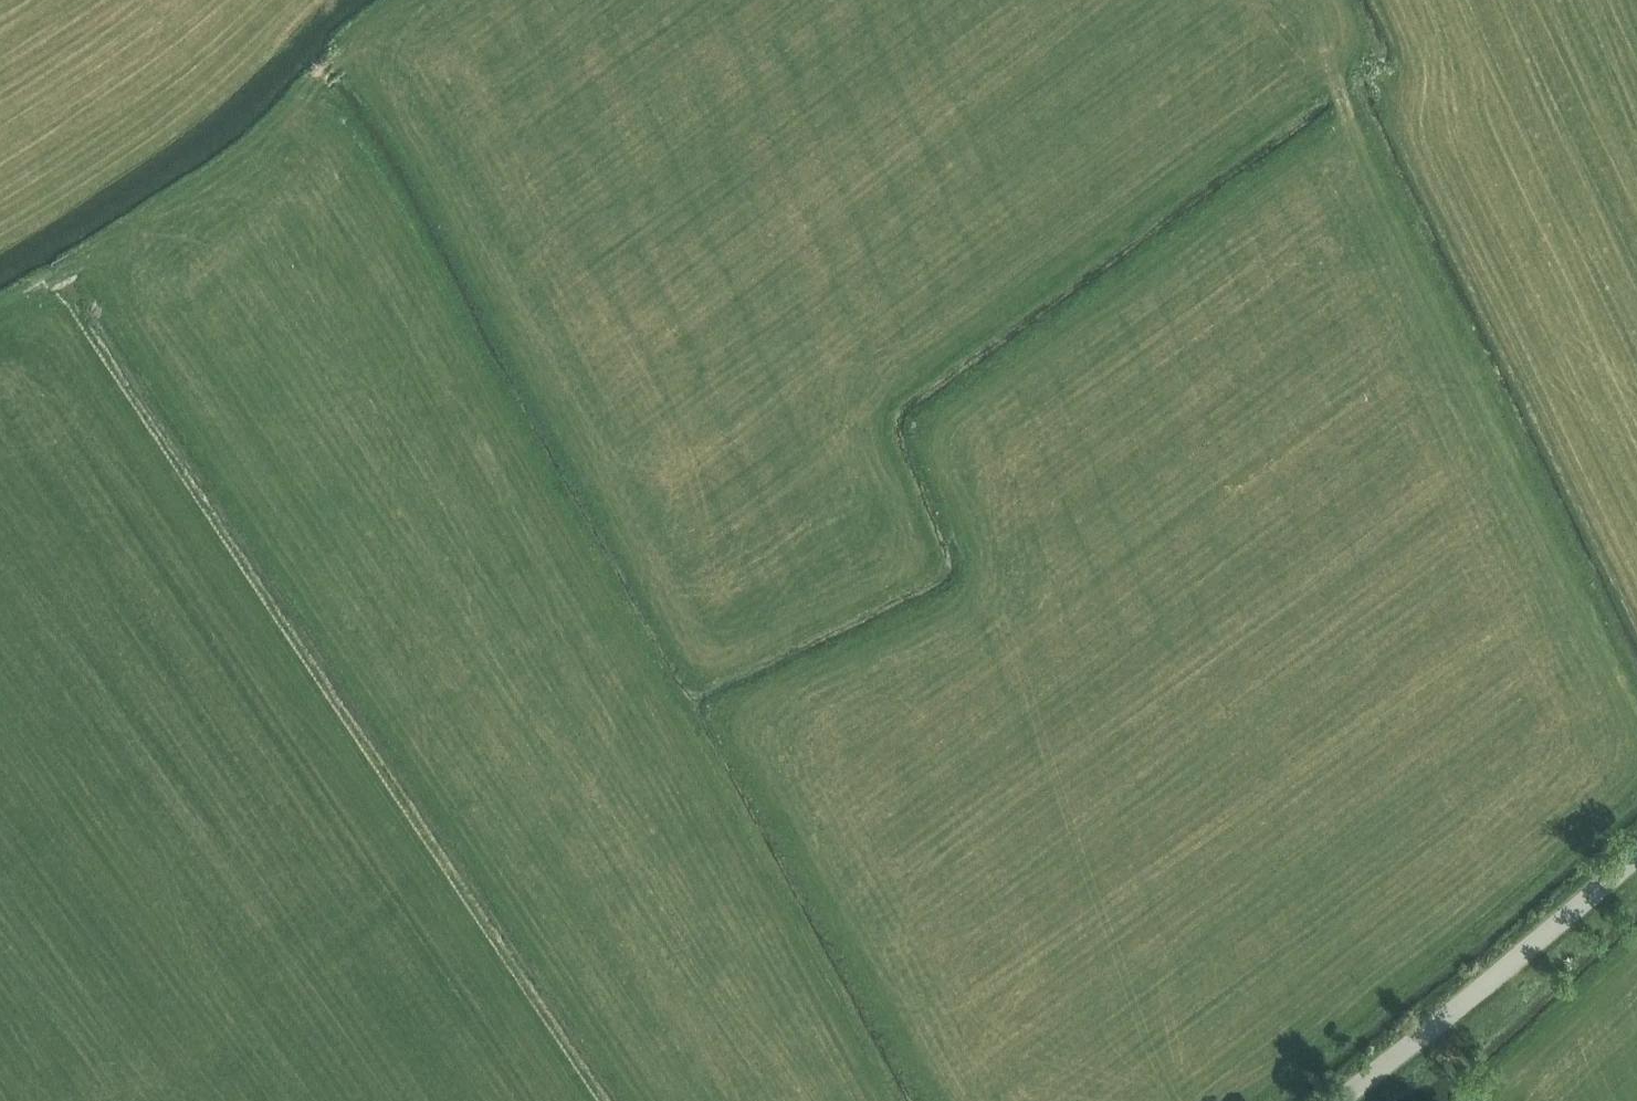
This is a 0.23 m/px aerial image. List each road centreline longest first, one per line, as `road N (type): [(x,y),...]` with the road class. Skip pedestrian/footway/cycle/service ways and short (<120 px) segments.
road 1 (tertiary): [(1337,1100),(1636,855)]

